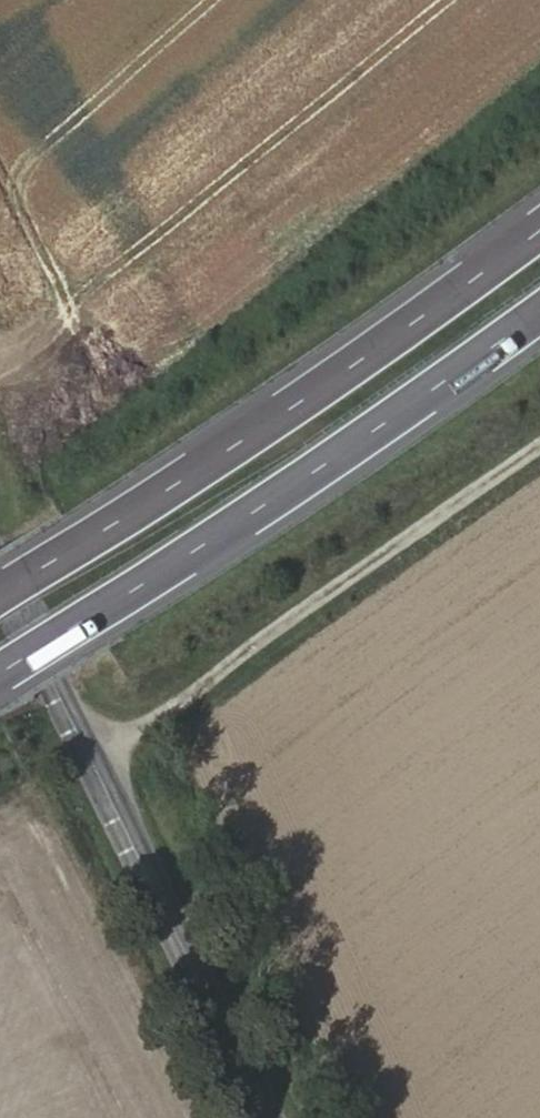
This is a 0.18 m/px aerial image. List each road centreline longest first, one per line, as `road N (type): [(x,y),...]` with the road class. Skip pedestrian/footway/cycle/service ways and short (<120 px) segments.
road 1 (motorway): [(539,228),(278,419),(0,599)]
road 2 (motorway): [(0,674),(539,318)]
road 3 (secondary): [(264,1117),(0,576)]
road 4 (track): [(539,445),(332,586),(222,678),(85,751)]

